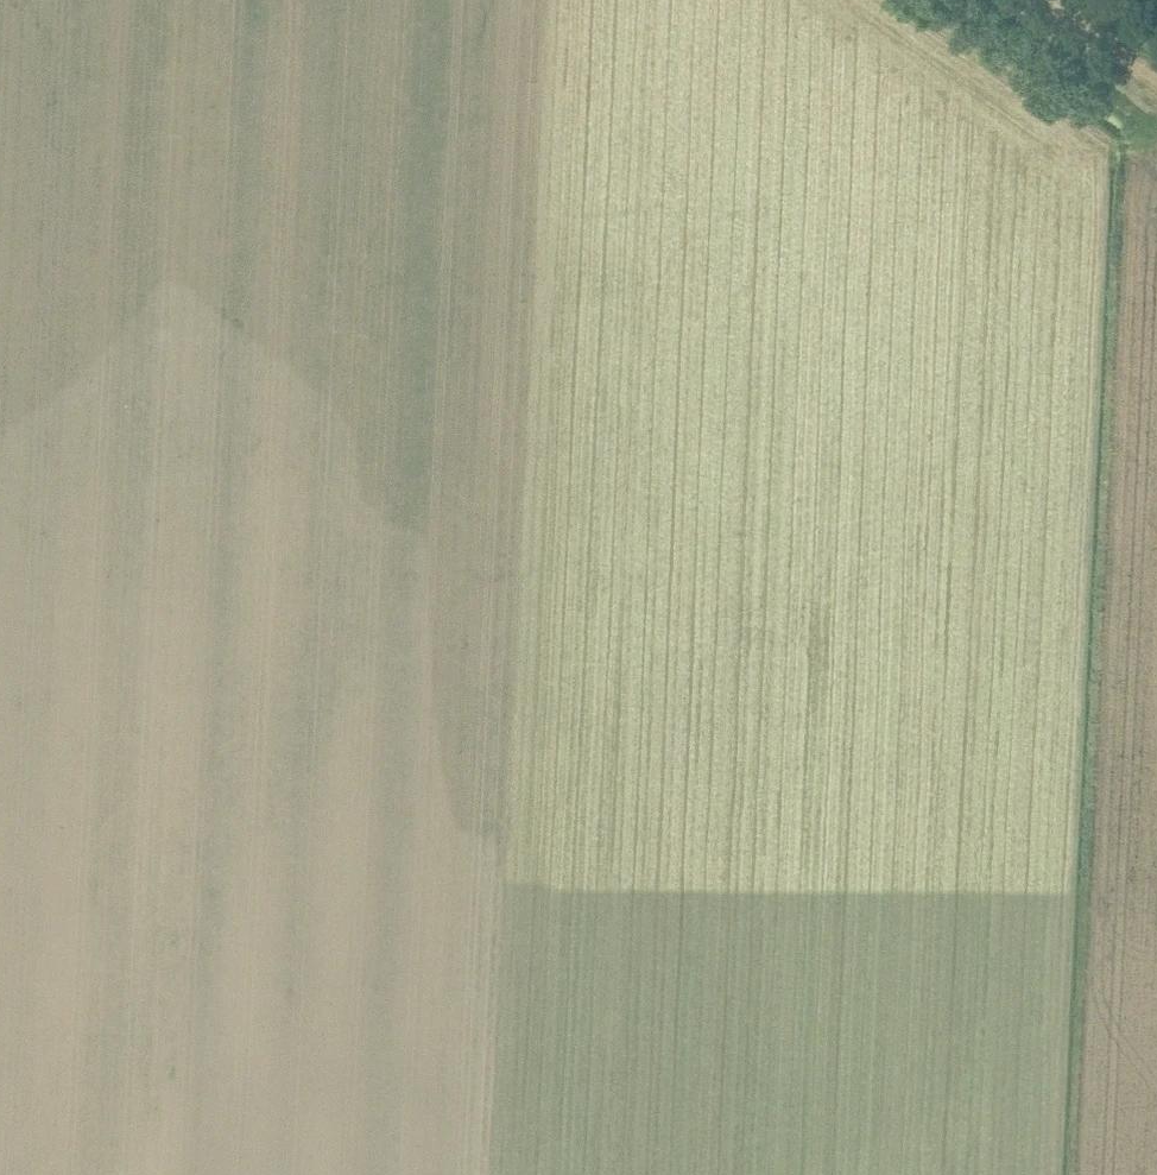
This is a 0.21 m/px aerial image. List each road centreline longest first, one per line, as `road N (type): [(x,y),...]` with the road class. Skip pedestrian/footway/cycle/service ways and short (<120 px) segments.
road 1 (track): [(910,0),(1156,174)]
road 2 (track): [(1156,108),(1004,0)]

